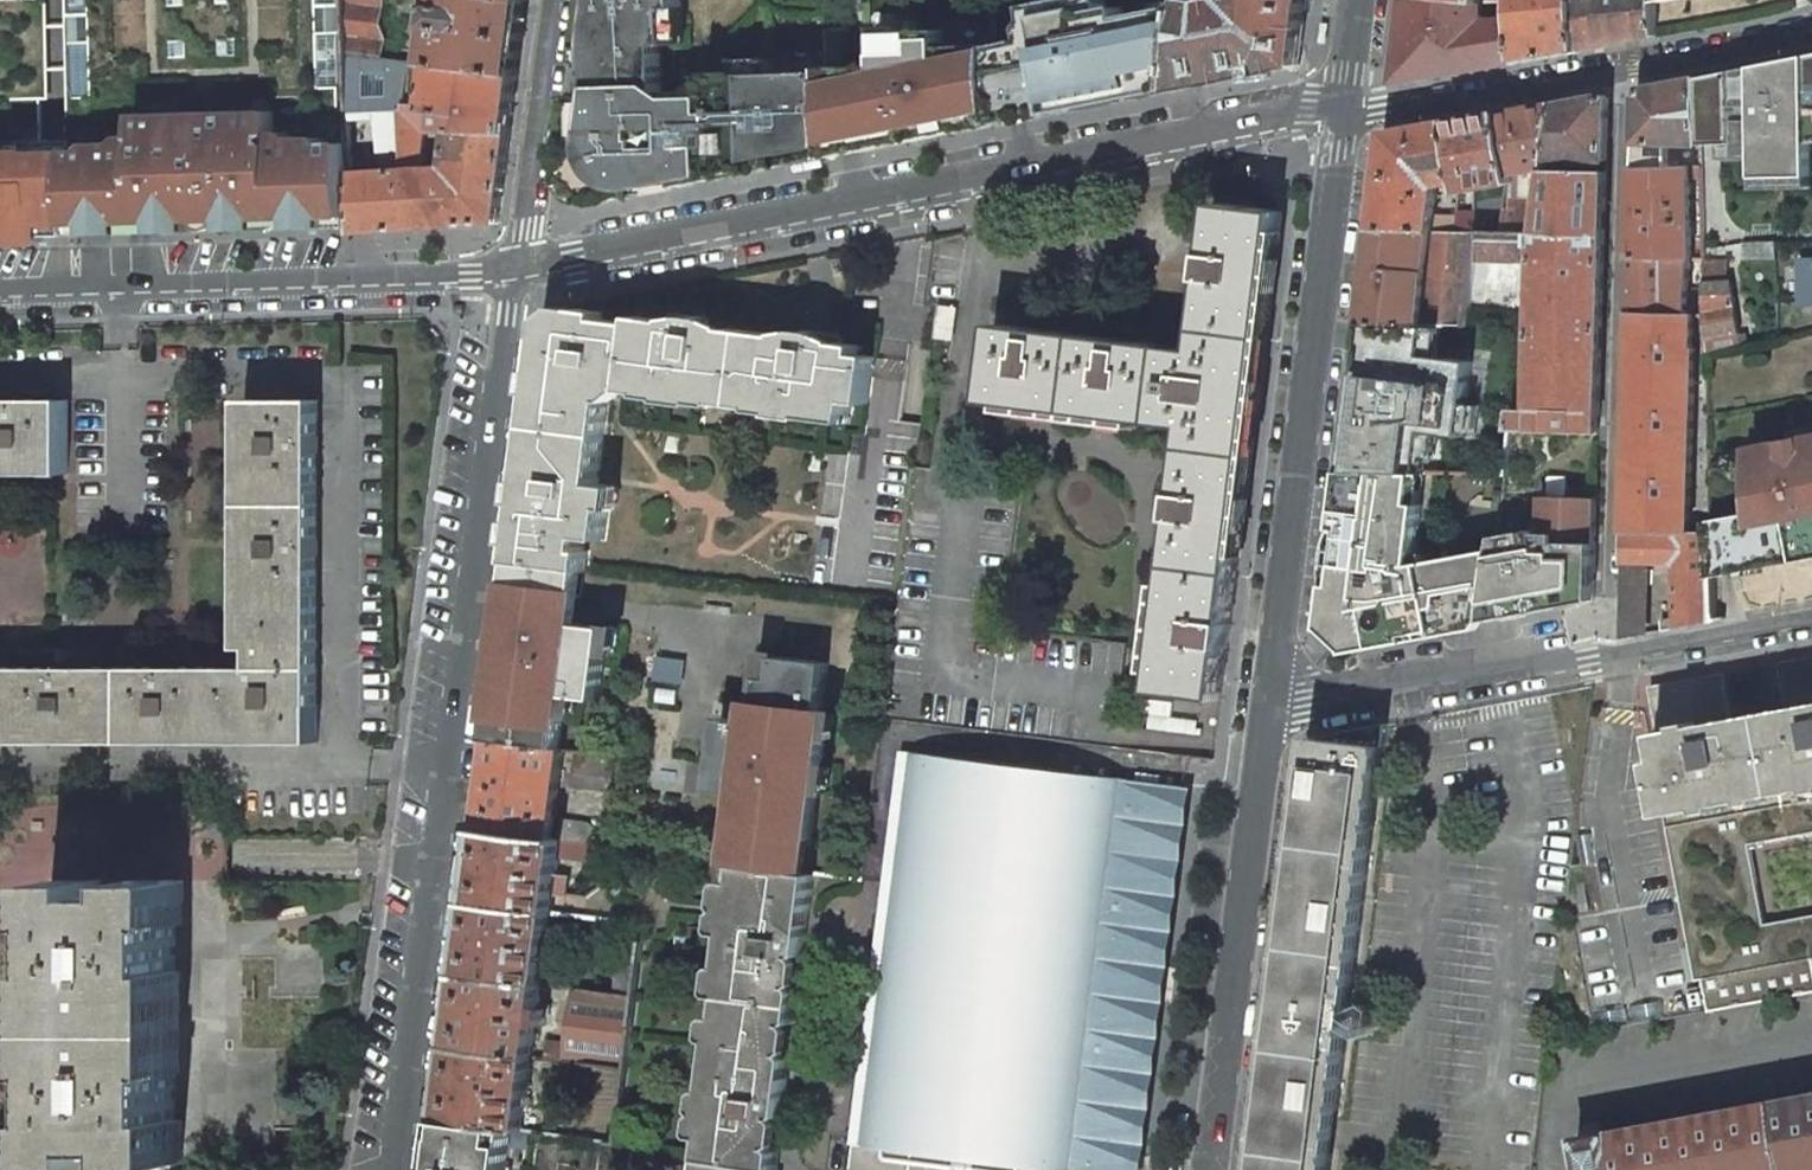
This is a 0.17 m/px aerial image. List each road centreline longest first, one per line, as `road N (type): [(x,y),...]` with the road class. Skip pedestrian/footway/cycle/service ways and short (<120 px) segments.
road 1 (residential): [(518,270),(390,1169)]
road 2 (residential): [(1346,111),(1304,109),(518,270)]
road 3 (residential): [(1268,709),(1346,111)]
road 4 (residential): [(1811,618),(1268,709)]
road 5 (residential): [(518,270),(0,288)]
road 6 (residential): [(1346,111),(1383,114),(1811,34)]
road 7 (residential): [(1210,1169),(1268,709)]
road 8 (residential): [(554,0),(518,270)]

